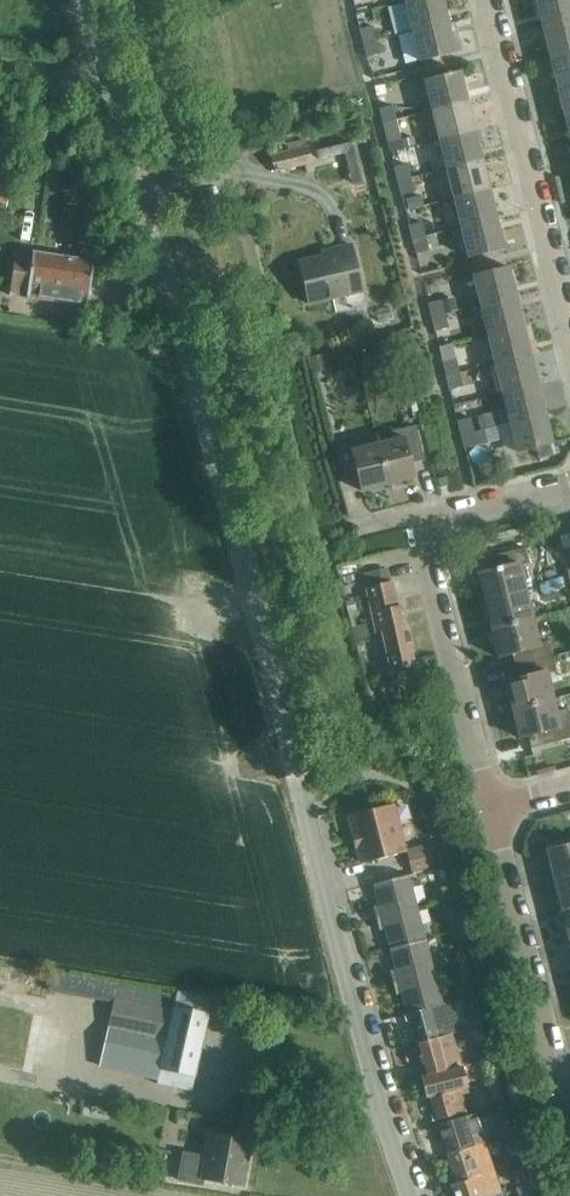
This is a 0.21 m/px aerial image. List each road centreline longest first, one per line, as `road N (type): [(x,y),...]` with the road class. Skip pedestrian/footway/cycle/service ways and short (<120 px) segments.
road 1 (residential): [(412,1195),(143,200),(79,0)]
road 2 (residential): [(569,329),(488,0)]
road 3 (residential): [(492,809),(424,554),(431,526)]
road 4 (residential): [(569,1074),(492,809)]
road 5 (residential): [(431,526),(569,483)]

